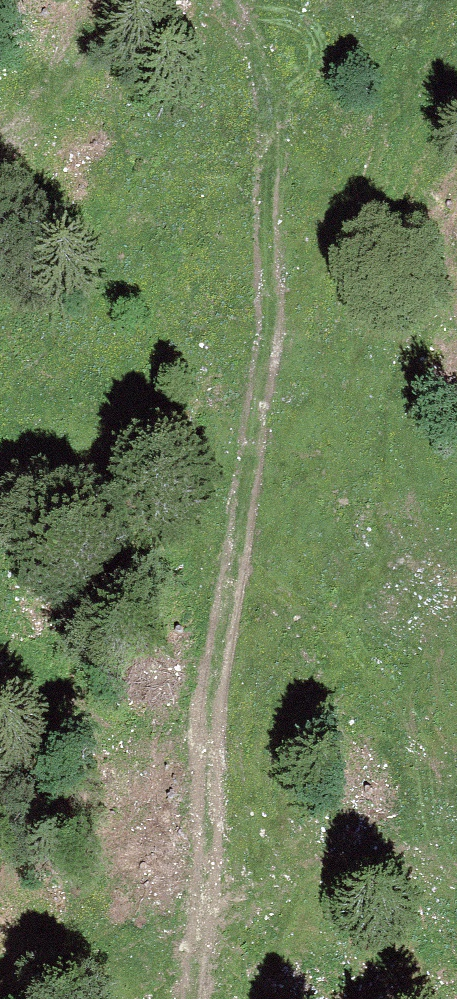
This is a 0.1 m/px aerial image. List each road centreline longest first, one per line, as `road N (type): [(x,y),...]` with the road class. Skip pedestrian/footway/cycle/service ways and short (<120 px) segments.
road 1 (track): [(273,226),(199,998)]
road 2 (track): [(456,860),(273,226)]
road 3 (track): [(273,226),(270,111),(218,0)]

